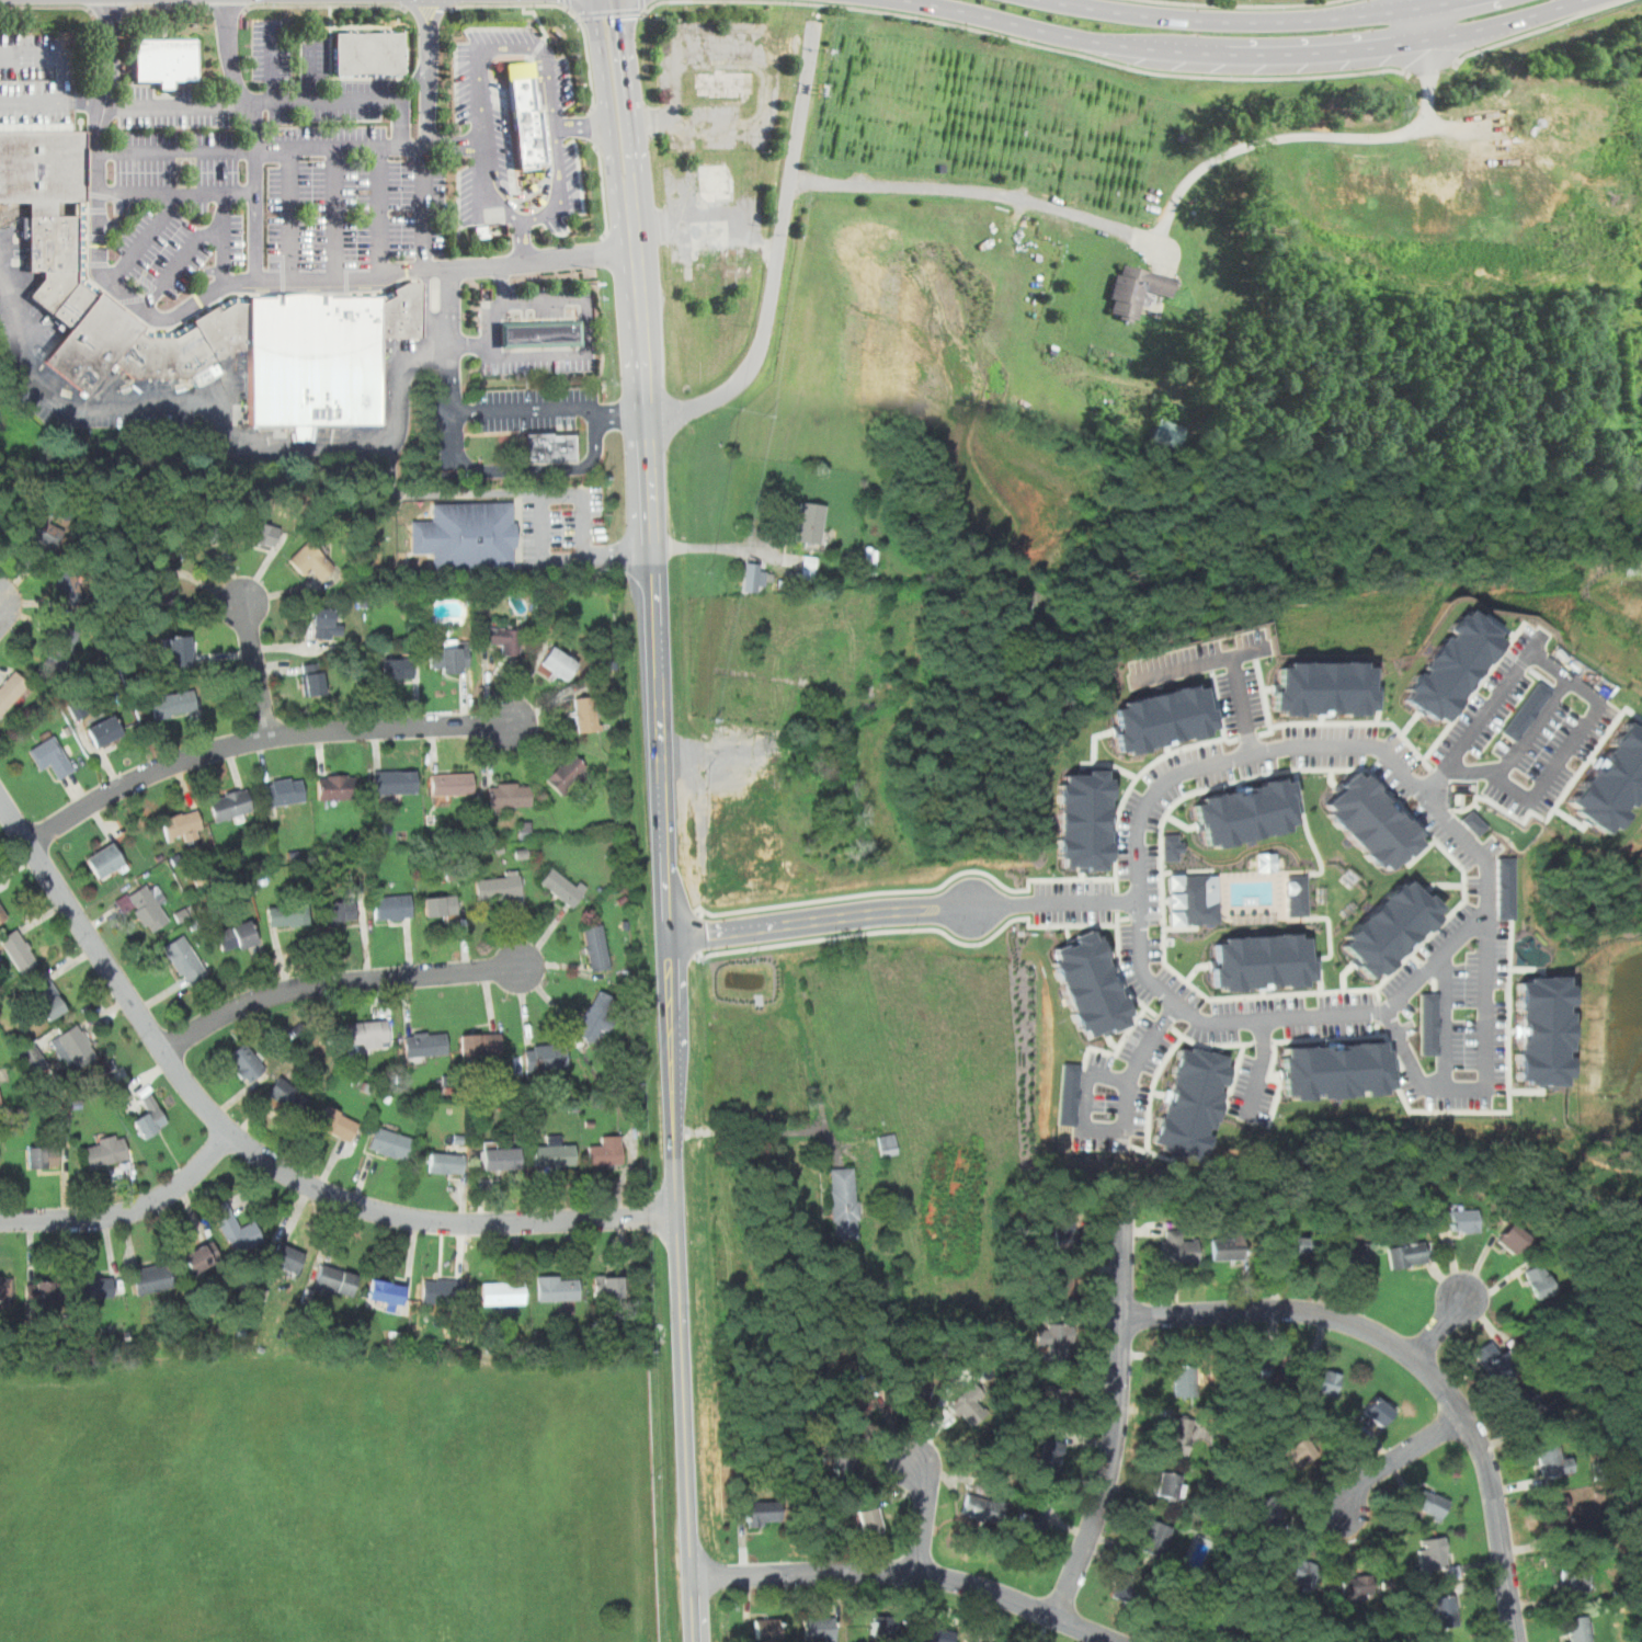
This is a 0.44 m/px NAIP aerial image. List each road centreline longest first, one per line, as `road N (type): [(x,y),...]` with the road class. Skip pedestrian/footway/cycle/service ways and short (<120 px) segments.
road 1 (secondary): [(694,1575),(655,547),(632,207)]
road 2 (residential): [(1142,901),(1145,970),(1202,1022),(1388,1008),(1483,913),(1481,865),(1377,744),(1279,748),(1190,767),(1154,798),(1140,832),(1142,901)]
road 3 (residential): [(0,799),(196,1095),(231,1134),(299,1182),(362,1208),(458,1223),(675,1216)]
road 4 (secondary): [(916,0),(1127,44),(1242,55),(1393,46),(1584,0)]
road 5 (residential): [(1515,1641),(1483,1463),(1415,1358),(1344,1322),(1284,1313),(1126,1314)]
road 6 (residential): [(28,843),(129,782),(236,744),(315,731),(516,722)]
road 7 (residential): [(668,939),(902,910),(1142,901)]
road 8 (residential): [(1423,797),(1527,654),(1599,704),(1531,797),(1494,774),(1446,771)]
road 9 (residential): [(814,21),(762,340),(744,374),(715,397),(649,419)]
road 10 (residential): [(694,1575),(919,1570),(1010,1597),(1110,1641)]
road 11 (residential): [(163,1051),(239,1006),(295,988),(529,967)]
road 12 (secondary): [(1431,0),(1316,18),(1212,19),(1053,0)]
road 13 (residential): [(1388,1008),(1422,1085),(1484,1088),(1483,913)]
road 14 (residential): [(1054,1615),(1093,1532),(1113,1456),(1126,1314)]
road 15 (residential): [(1181,1002),(1130,1081),(1127,1132),(1087,1128),(1093,1073),(1130,1081)]
road 16 (residential): [(231,1134),(194,1173),(133,1209),(89,1219),(0,1220)]
road 17 (secondary): [(592,0),(615,173),(632,207)]
road 18 (secondary): [(632,207),(642,170),(621,0)]
road 19 (residential): [(1463,1425),(1326,1510)]
road 20 (residential): [(267,737),(243,600)]

